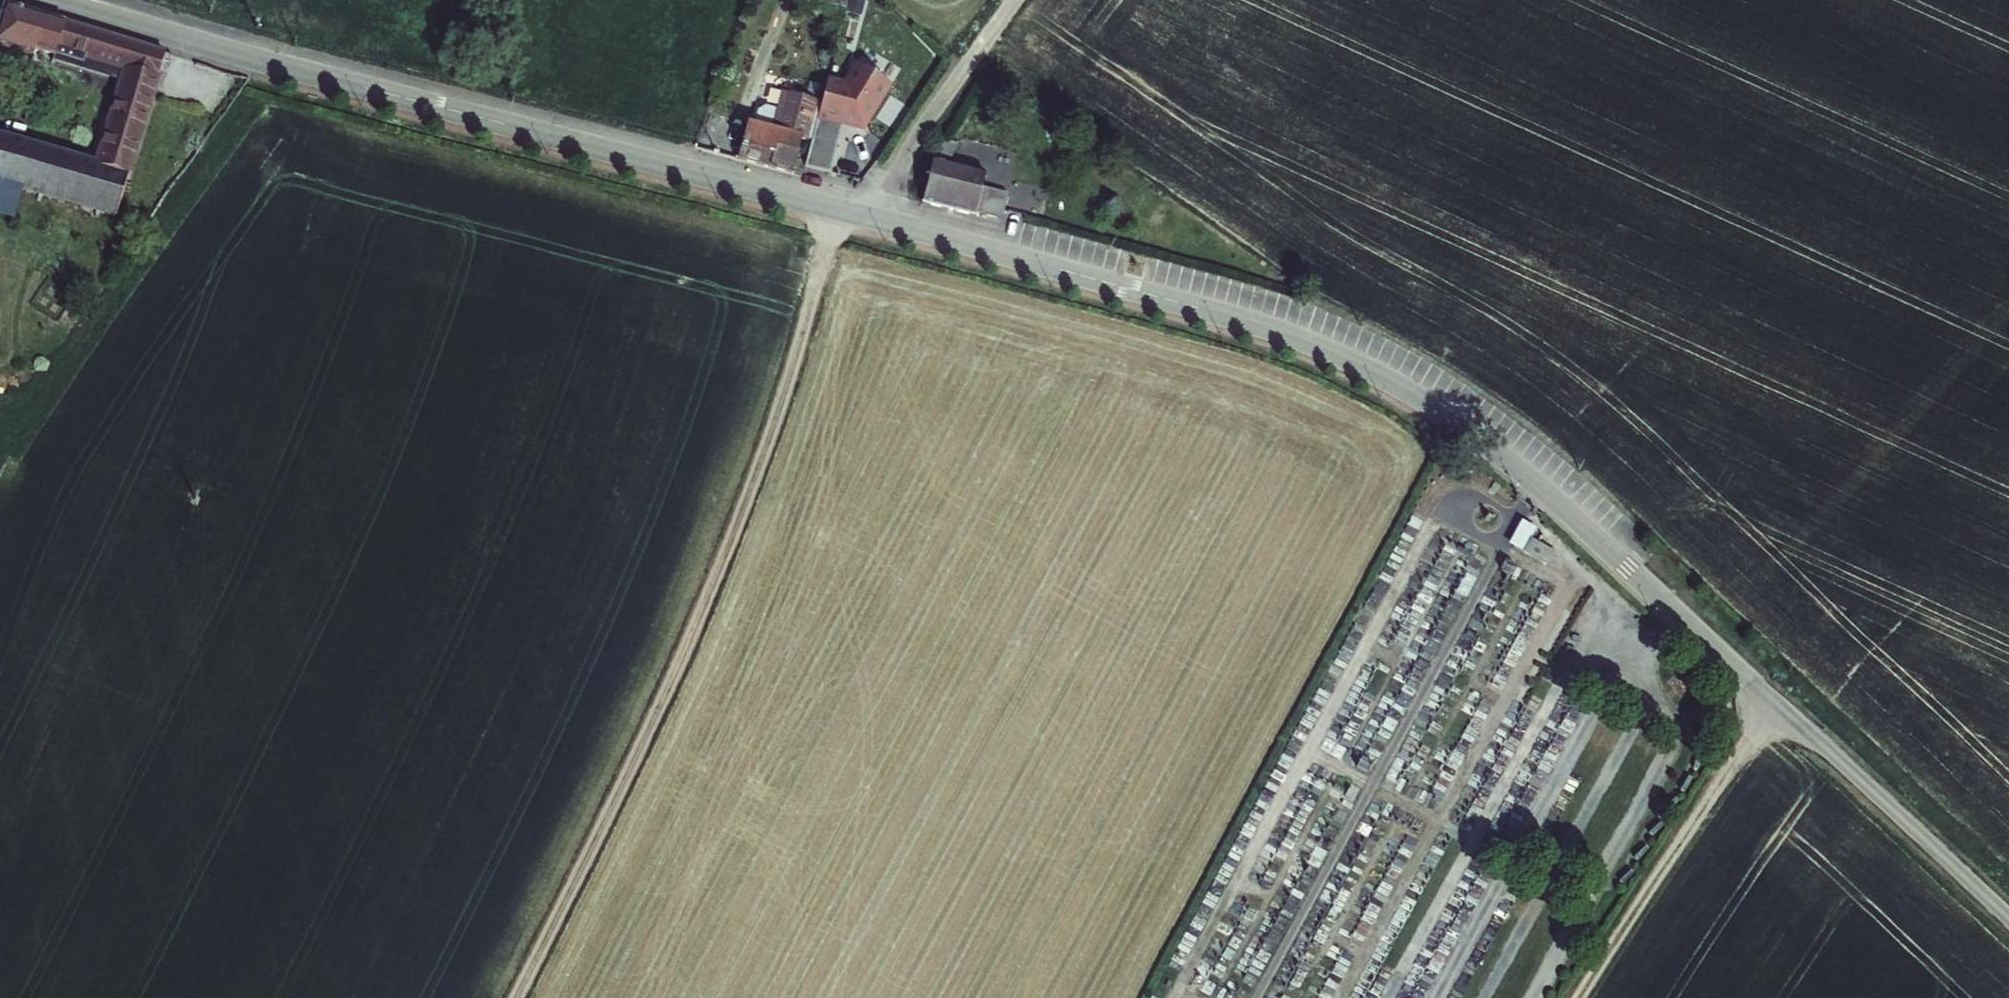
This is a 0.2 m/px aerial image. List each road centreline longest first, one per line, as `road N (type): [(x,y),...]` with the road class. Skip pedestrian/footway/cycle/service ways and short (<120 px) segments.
road 1 (tertiary): [(61,0),(326,78),(865,215),(1339,353),(1488,440),(2008,918)]
road 2 (track): [(515,997),(734,530),(837,208)]
road 3 (track): [(1770,701),(1583,997)]
road 4 (track): [(1013,0),(865,215)]

